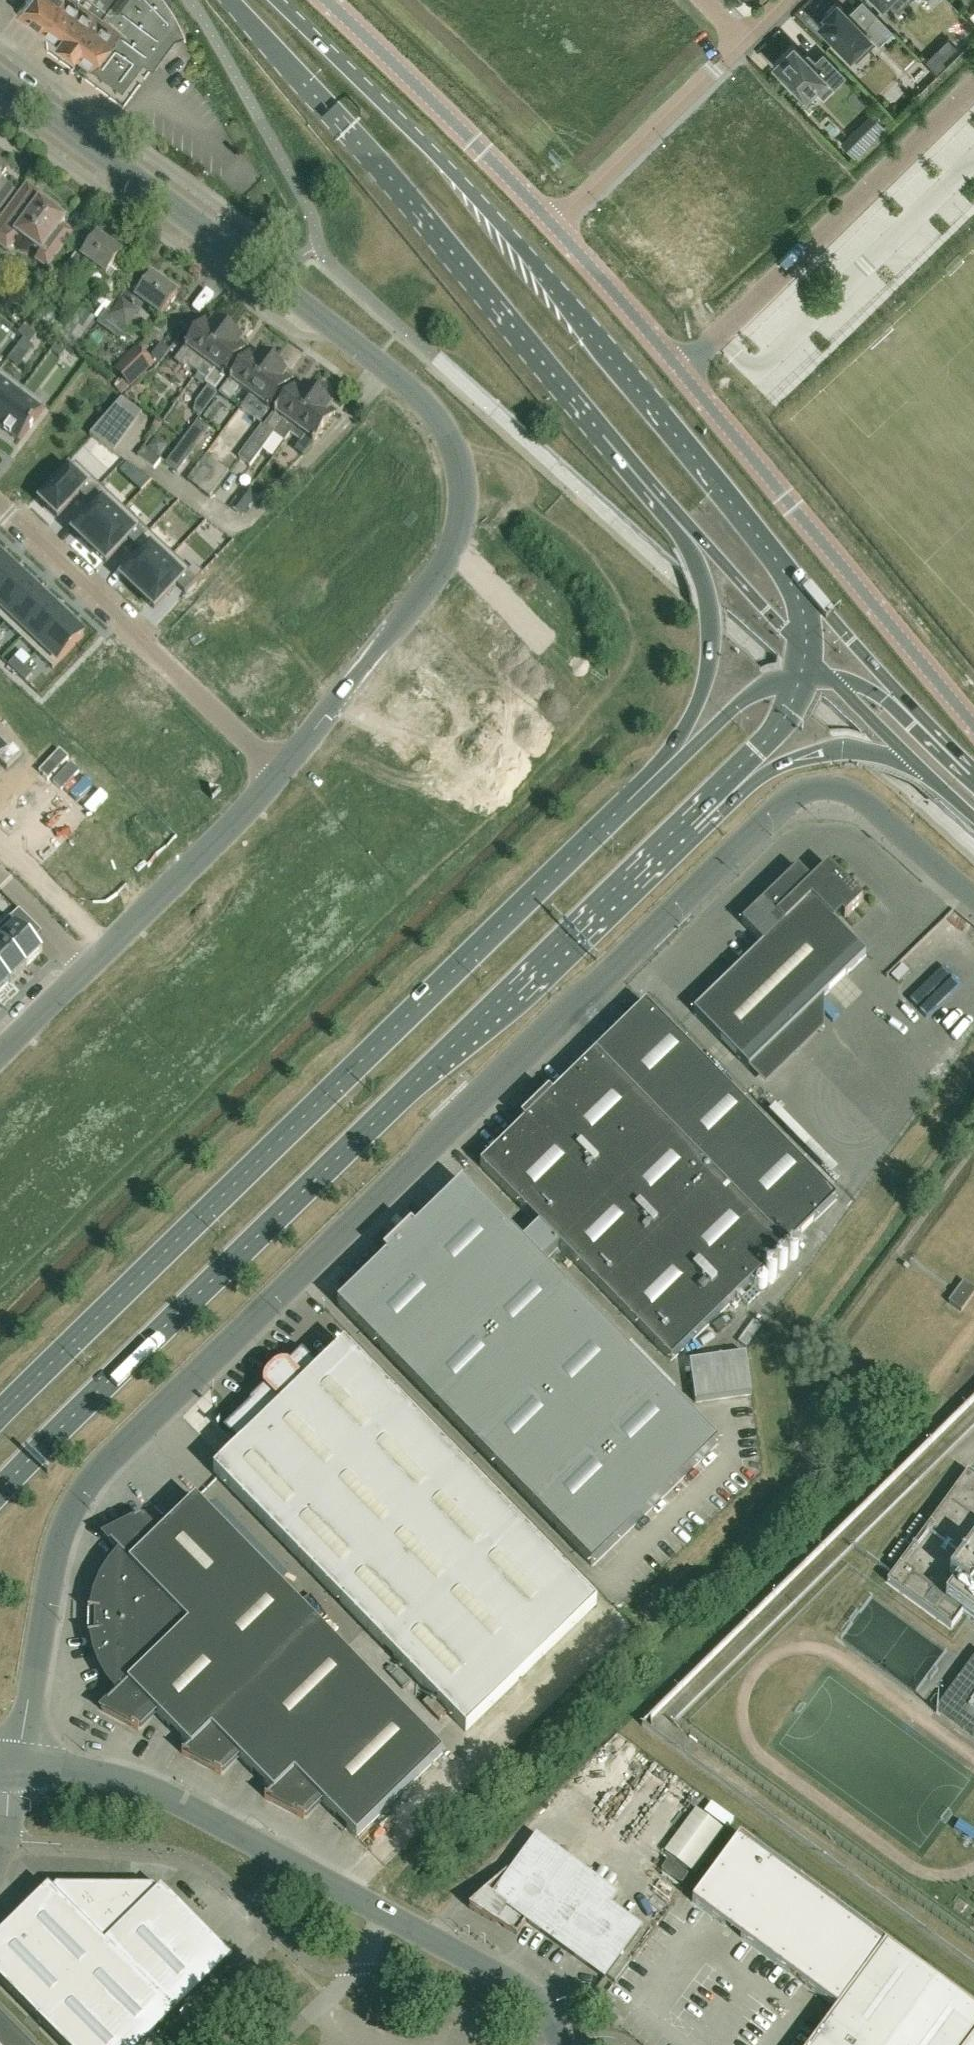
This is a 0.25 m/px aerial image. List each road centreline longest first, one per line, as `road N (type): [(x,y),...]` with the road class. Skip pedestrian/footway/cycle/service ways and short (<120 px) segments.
road 1 (unclassified): [(16,1767),(51,1576),(68,1522),(94,1478),(780,812),(816,791)]
road 2 (primary): [(0,1494),(676,837)]
road 3 (primary): [(642,789),(0,1415)]
road 4 (primary): [(789,575),(529,260),(277,0)]
road 5 (primary): [(228,0),(397,184),(652,492)]
road 6 (unclassified): [(560,2044),(546,2009),(508,1983),(209,1819),(112,1780),(16,1767)]
road 7 (unclassified): [(279,771),(431,589),(463,528),(456,460),(440,426),(375,362)]
road 8 (residential): [(375,362),(0,84)]
road 9 (unclassified): [(973,726),(684,367)]
road 10 (residential): [(684,367),(973,83)]
road 11 (unclassified): [(0,1055),(220,841),(279,771)]
road 12 (residential): [(279,771),(0,507)]
road 13 (primary): [(652,492),(693,553),(711,628),(698,701),(642,789)]
road 14 (unclassified): [(555,226),(322,0)]
road 15 (primary): [(973,775),(789,575)]
road 16 (primary): [(676,837),(767,773),(802,758),(870,753),(918,766)]
road 17 (residential): [(555,226),(744,44)]
road 18 (primary): [(652,492),(805,654)]
road 19 (primary): [(676,837),(783,719),(801,682)]
road 20 (primary): [(801,682),(737,705),(642,789)]
road 21 (residential): [(973,898),(853,797),(816,791)]
road 22 (unclassified): [(684,367),(555,226)]
road 23 (primary): [(973,783),(876,693),(828,679)]
road 24 (primary): [(828,679),(918,766)]

